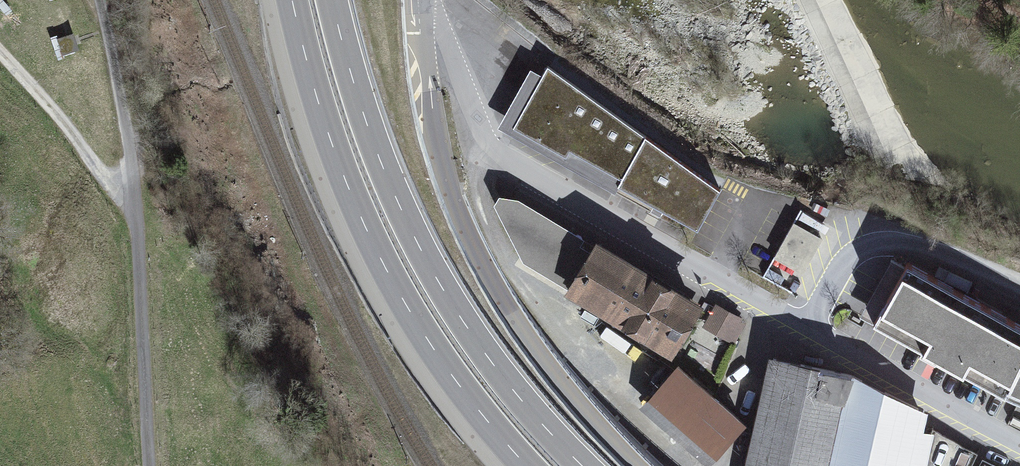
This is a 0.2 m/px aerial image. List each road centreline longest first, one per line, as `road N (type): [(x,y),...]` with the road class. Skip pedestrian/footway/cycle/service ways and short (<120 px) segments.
road 1 (residential): [(420,14),(483,143),(501,157),(1019,455)]
road 2 (primary): [(582,465),(492,362),(420,247),(378,155),(332,0)]
road 3 (primary): [(293,0),(341,171),(391,278),(451,374),(528,465)]
road 4 (primary): [(637,465),(541,359),(472,244),(436,138),(420,14)]
road 5 (track): [(154,465),(134,121),(102,0)]
road 6 (track): [(0,60),(139,199)]

